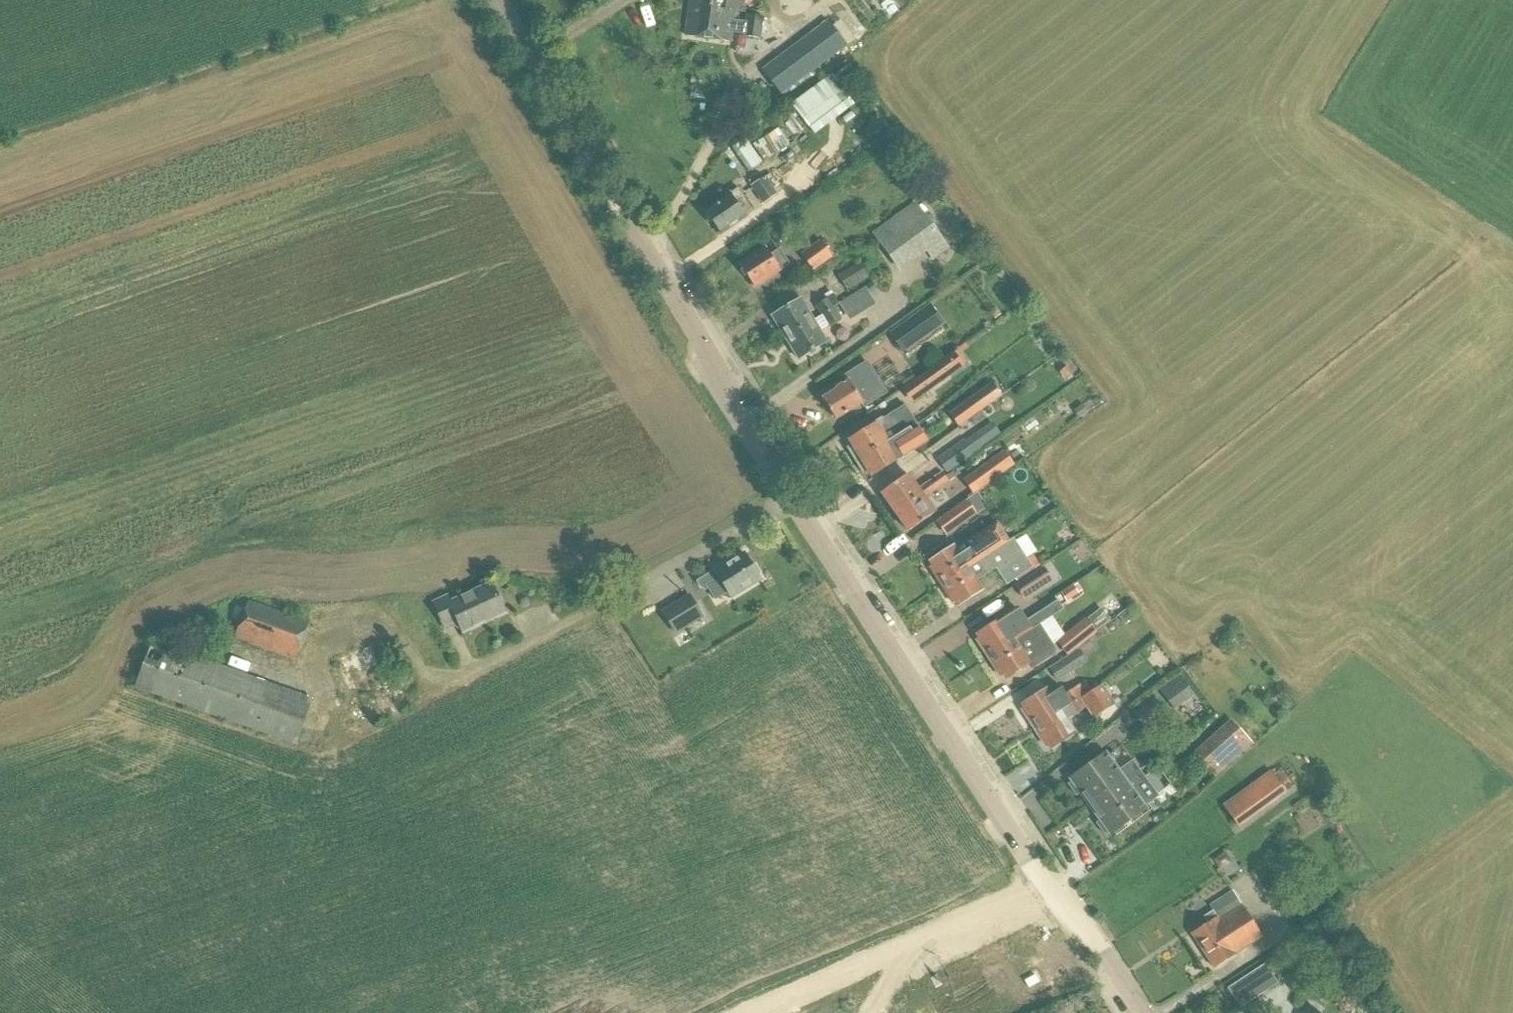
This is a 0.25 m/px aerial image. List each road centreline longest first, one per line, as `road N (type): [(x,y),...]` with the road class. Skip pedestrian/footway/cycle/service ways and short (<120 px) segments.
road 1 (tertiary): [(1141,1012),(782,483),(488,0)]

